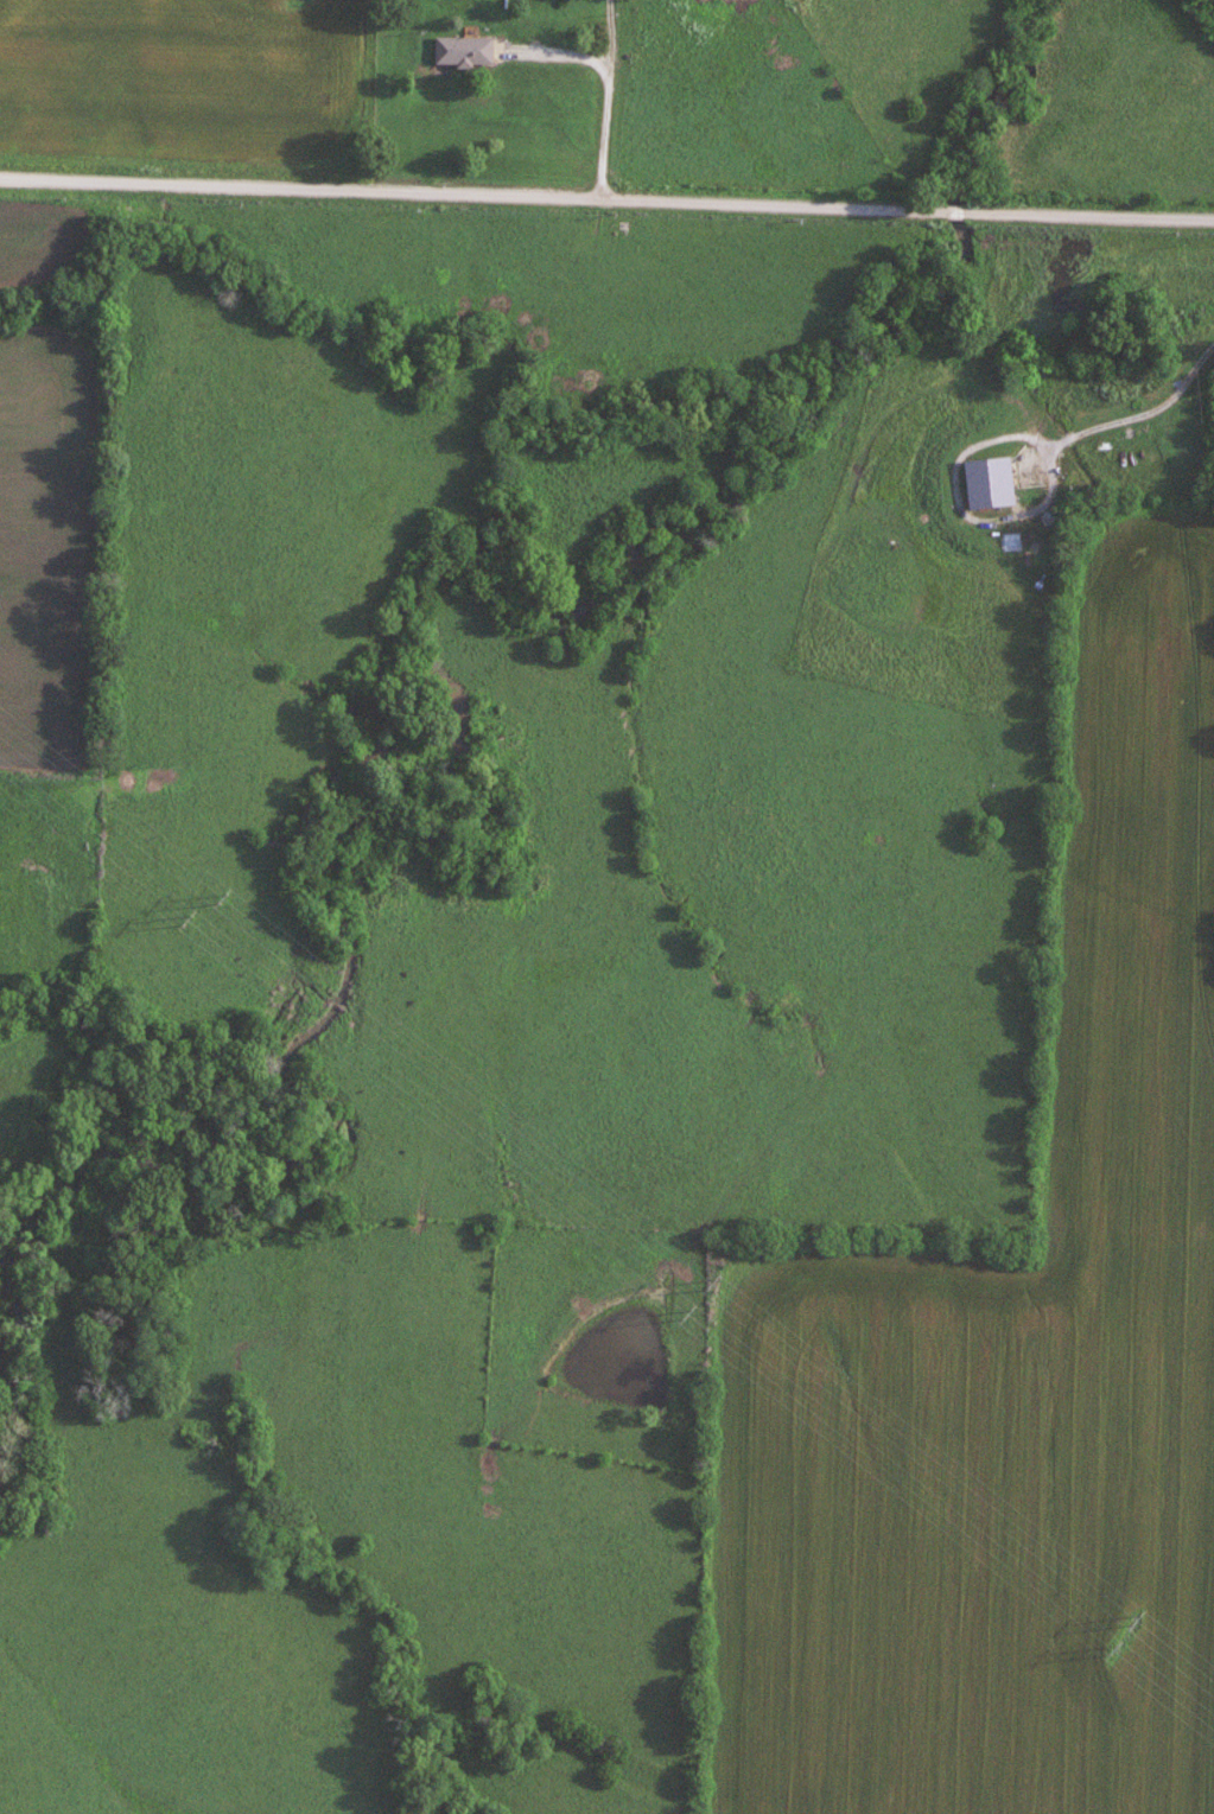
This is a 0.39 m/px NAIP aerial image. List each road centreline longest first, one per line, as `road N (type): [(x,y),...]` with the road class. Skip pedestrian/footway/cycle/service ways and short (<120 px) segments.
road 1 (residential): [(1213,220),(0,180)]

